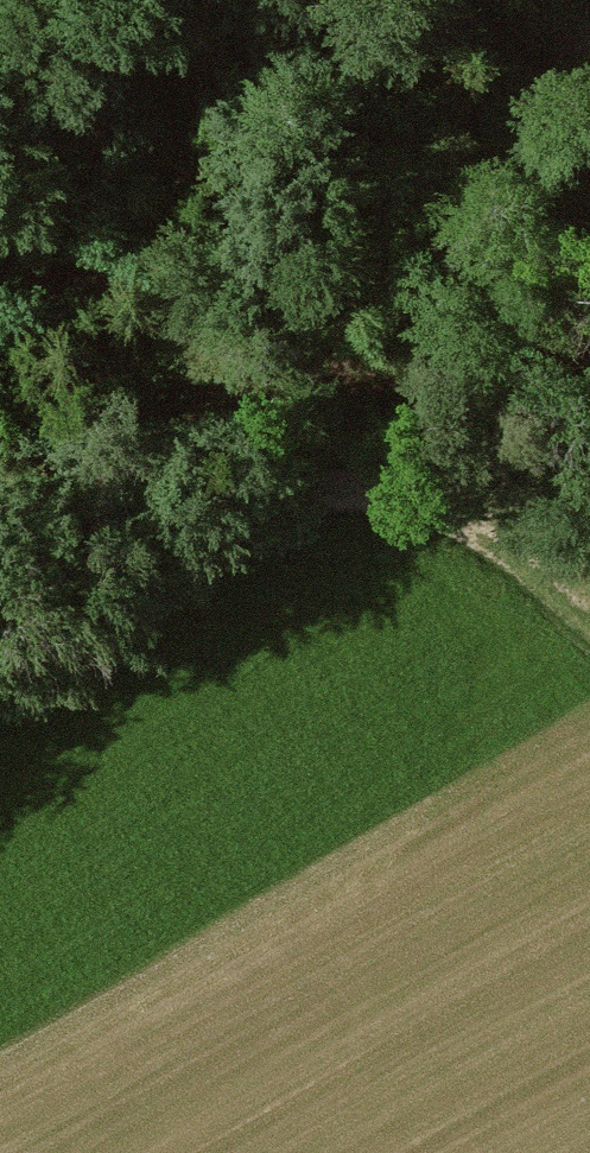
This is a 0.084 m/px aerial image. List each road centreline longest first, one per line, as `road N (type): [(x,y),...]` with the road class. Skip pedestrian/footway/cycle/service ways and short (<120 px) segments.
road 1 (track): [(0,684),(197,557),(319,496),(401,496),(589,633)]
road 2 (track): [(589,492),(401,496),(313,461),(175,457),(0,510)]
road 3 (track): [(581,0),(453,199),(313,461)]

